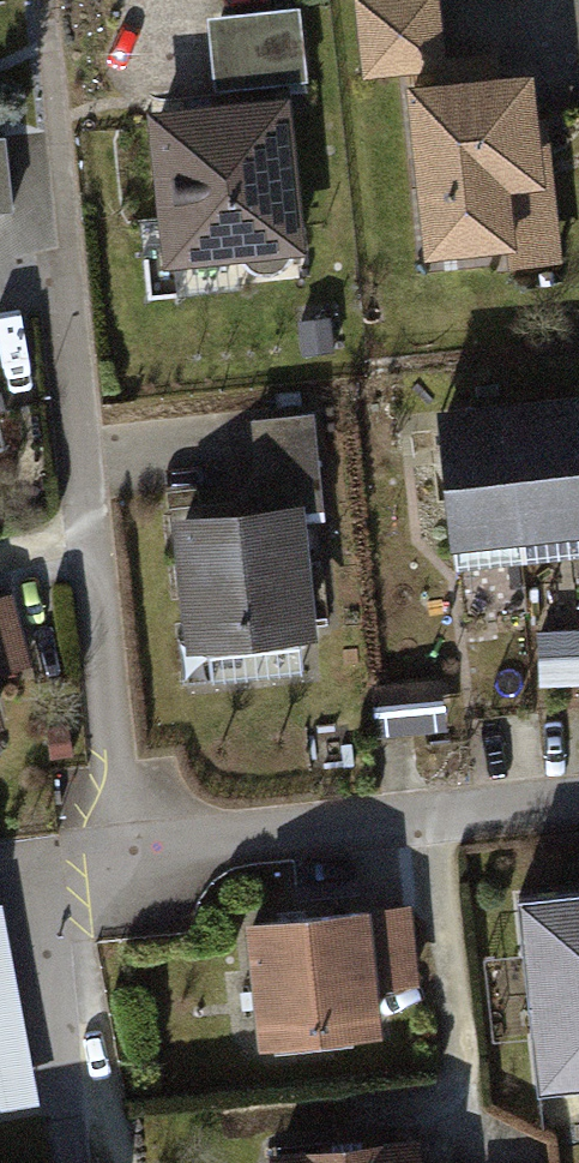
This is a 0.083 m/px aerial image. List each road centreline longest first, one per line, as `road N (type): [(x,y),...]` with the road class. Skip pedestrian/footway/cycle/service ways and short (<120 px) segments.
road 1 (residential): [(578,802),(135,859)]

